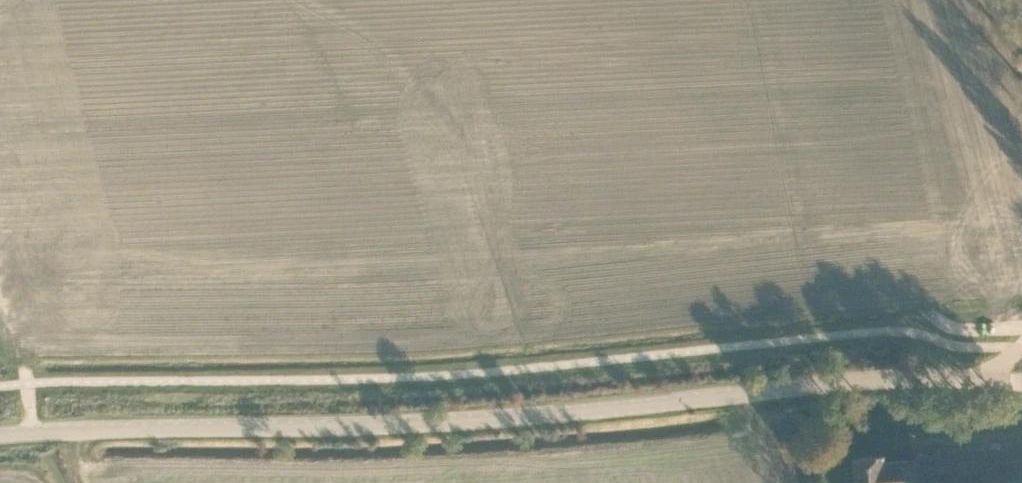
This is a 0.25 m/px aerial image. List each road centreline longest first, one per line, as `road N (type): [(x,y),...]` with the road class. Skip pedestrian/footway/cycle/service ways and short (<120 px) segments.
road 1 (tertiary): [(0,434),(475,419),(837,381),(988,375)]

